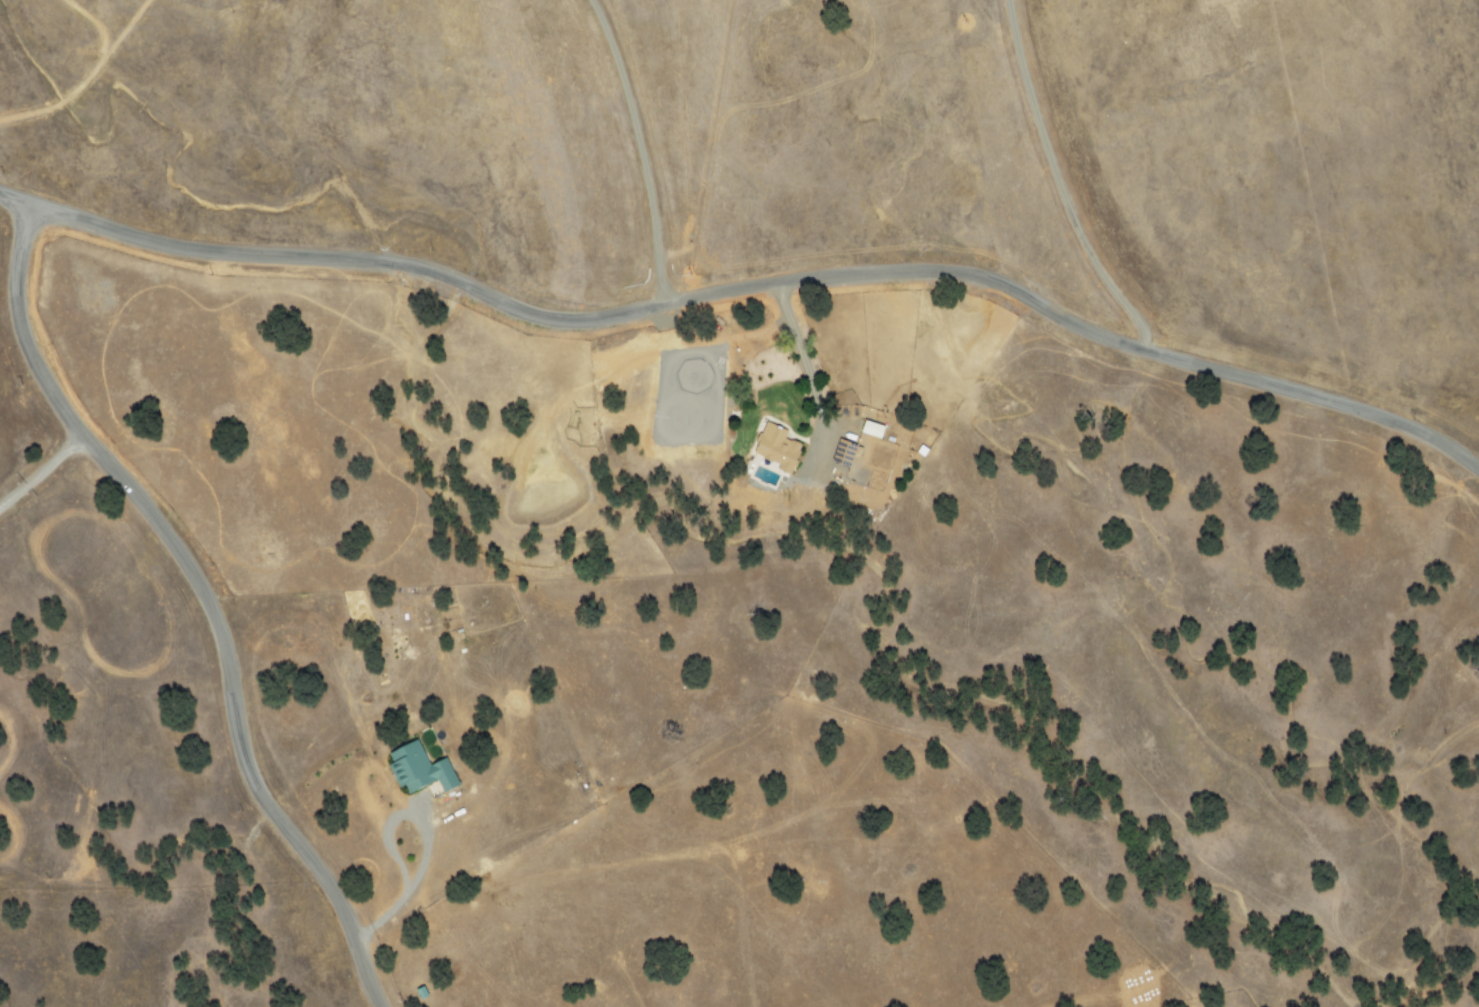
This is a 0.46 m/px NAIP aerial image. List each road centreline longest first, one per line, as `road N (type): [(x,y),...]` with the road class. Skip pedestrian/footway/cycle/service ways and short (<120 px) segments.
road 1 (residential): [(1478,470),(1397,422),(1123,343),(971,273),(893,270),(822,279),(571,324),(459,277),(394,263),(162,246),(0,197)]
road 2 (residential): [(381,1006),(341,911),(255,785),(225,655),(193,576),(145,505),(52,397),(30,355),(15,293),(29,207)]

